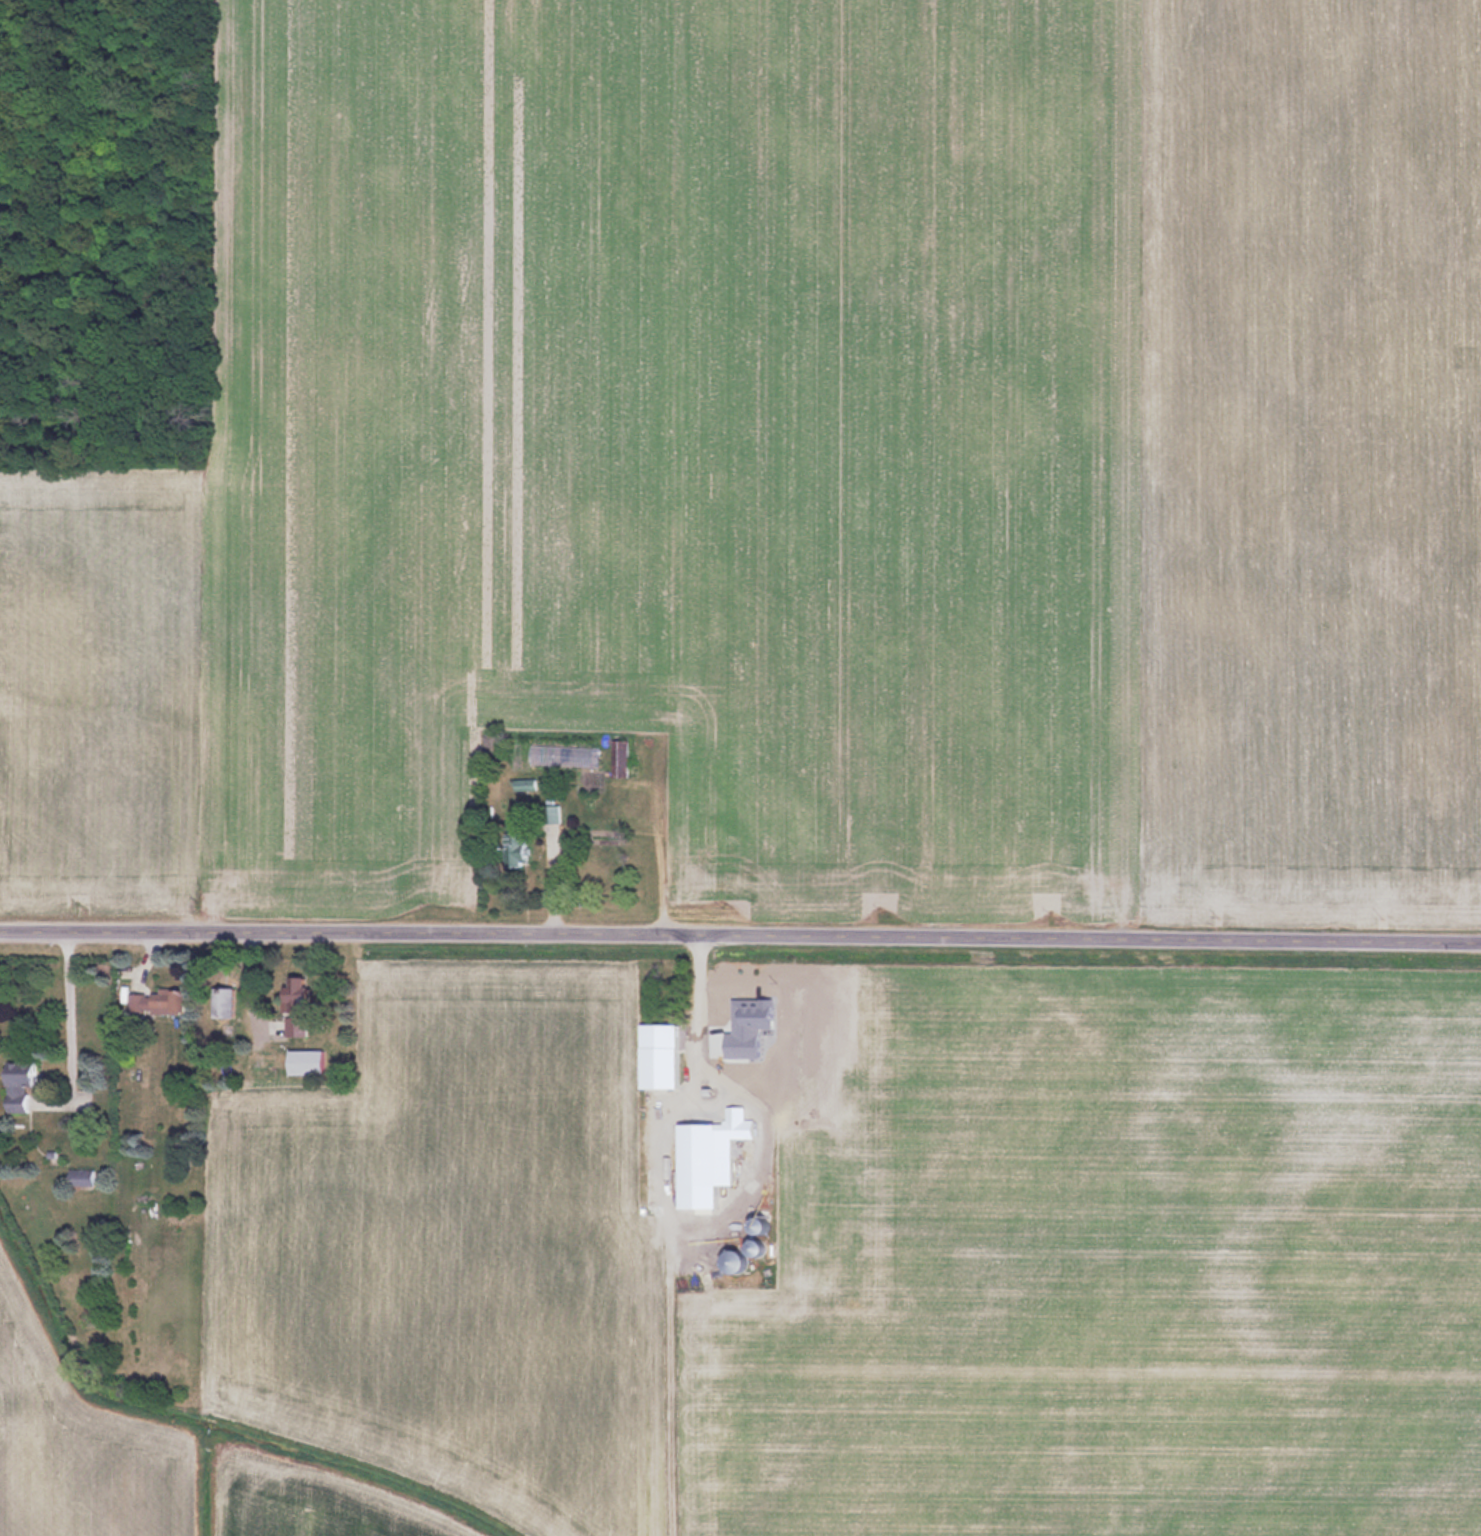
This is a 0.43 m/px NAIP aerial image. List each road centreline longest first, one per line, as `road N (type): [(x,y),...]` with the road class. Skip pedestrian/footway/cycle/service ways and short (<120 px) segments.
road 1 (tertiary): [(1480,941),(0,933)]

